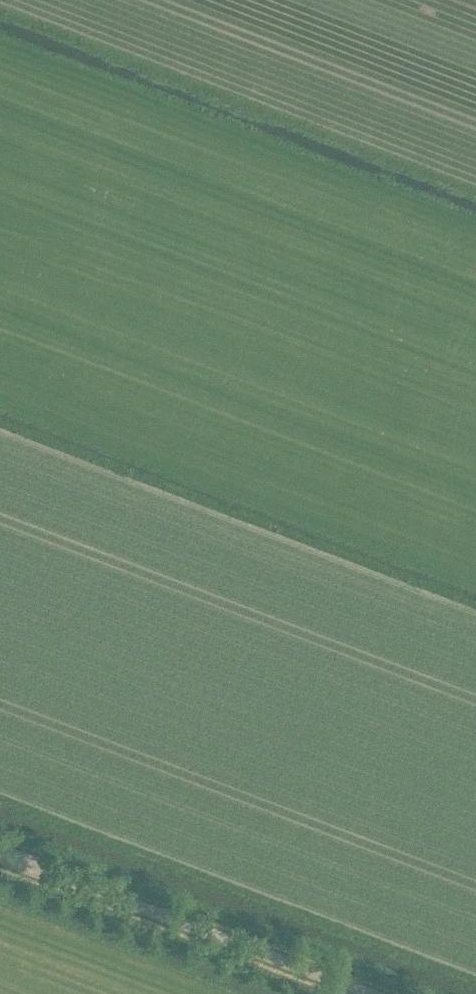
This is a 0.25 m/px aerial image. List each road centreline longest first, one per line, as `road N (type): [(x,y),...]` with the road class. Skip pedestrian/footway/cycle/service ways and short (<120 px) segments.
road 1 (unclassified): [(377,993),(0,850)]

